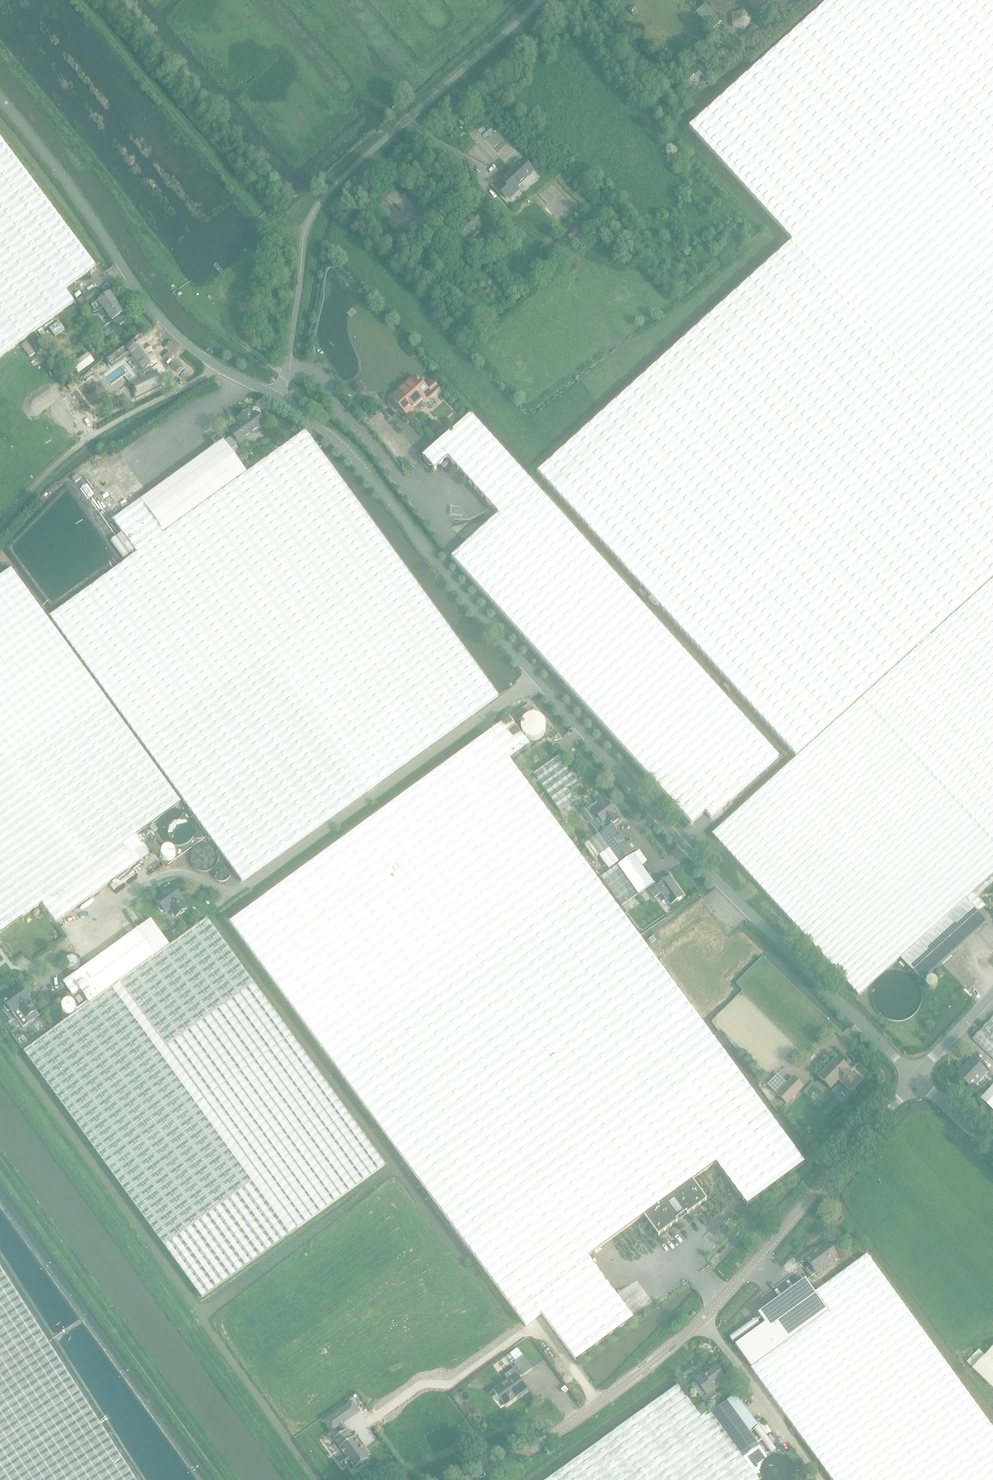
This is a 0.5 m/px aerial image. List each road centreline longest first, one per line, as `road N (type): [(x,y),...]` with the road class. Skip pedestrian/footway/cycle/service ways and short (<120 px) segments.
road 1 (unclassified): [(277,397),(345,451),(653,814),(915,1078)]
road 2 (unclassified): [(0,99),(160,317),(206,359),(277,397)]
road 3 (tertiary): [(915,1078),(702,1319)]
road 4 (tertiary): [(702,1319),(596,1406),(464,1479)]
road 5 (unclassified): [(821,1479),(702,1319)]

